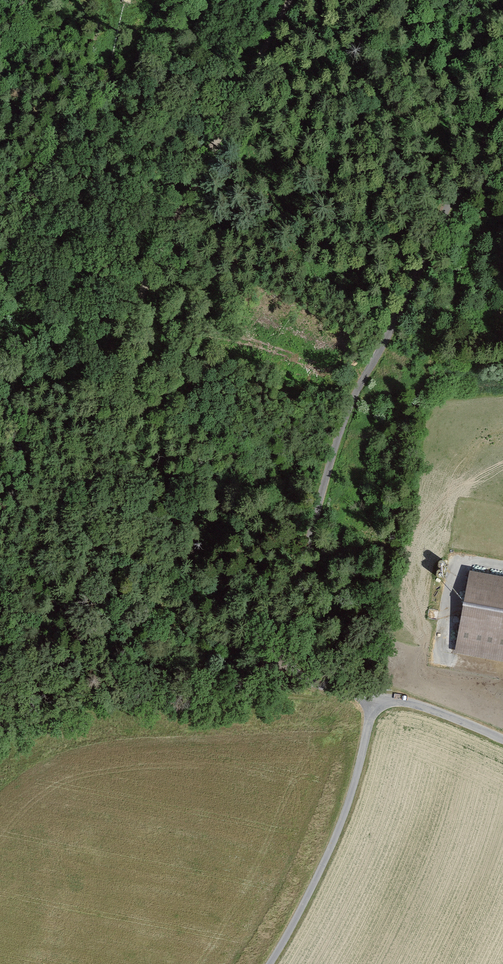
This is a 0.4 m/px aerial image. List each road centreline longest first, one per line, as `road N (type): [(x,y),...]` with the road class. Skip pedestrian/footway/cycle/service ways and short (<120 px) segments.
road 1 (track): [(289,0),(142,293),(119,355),(115,397),(118,471),(150,568),(201,625),(290,667)]
road 2 (unclassified): [(372,700),(290,667),(284,641),(290,611),(354,397),(450,202),(502,127)]
road 3 (unclassified): [(269,963),(347,813),(372,700)]
road 4 (residential): [(502,739),(418,705),(372,700)]

